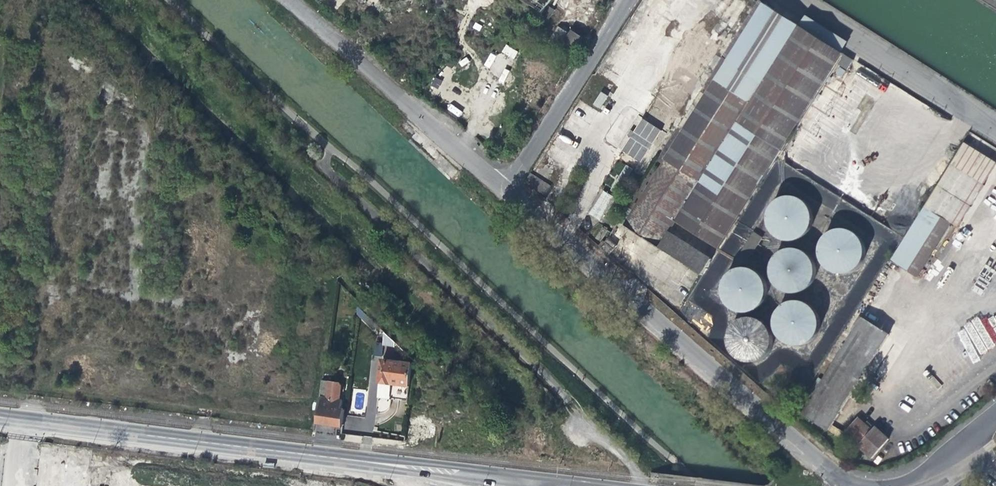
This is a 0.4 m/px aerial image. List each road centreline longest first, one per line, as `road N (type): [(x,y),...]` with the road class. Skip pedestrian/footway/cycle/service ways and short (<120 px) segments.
road 1 (residential): [(0,417),(533,482)]
road 2 (unclassified): [(505,186),(846,485)]
road 3 (unclassified): [(303,0),(505,186)]
road 4 (residential): [(995,126),(796,0)]
road 5 (residential): [(505,186),(623,0)]

